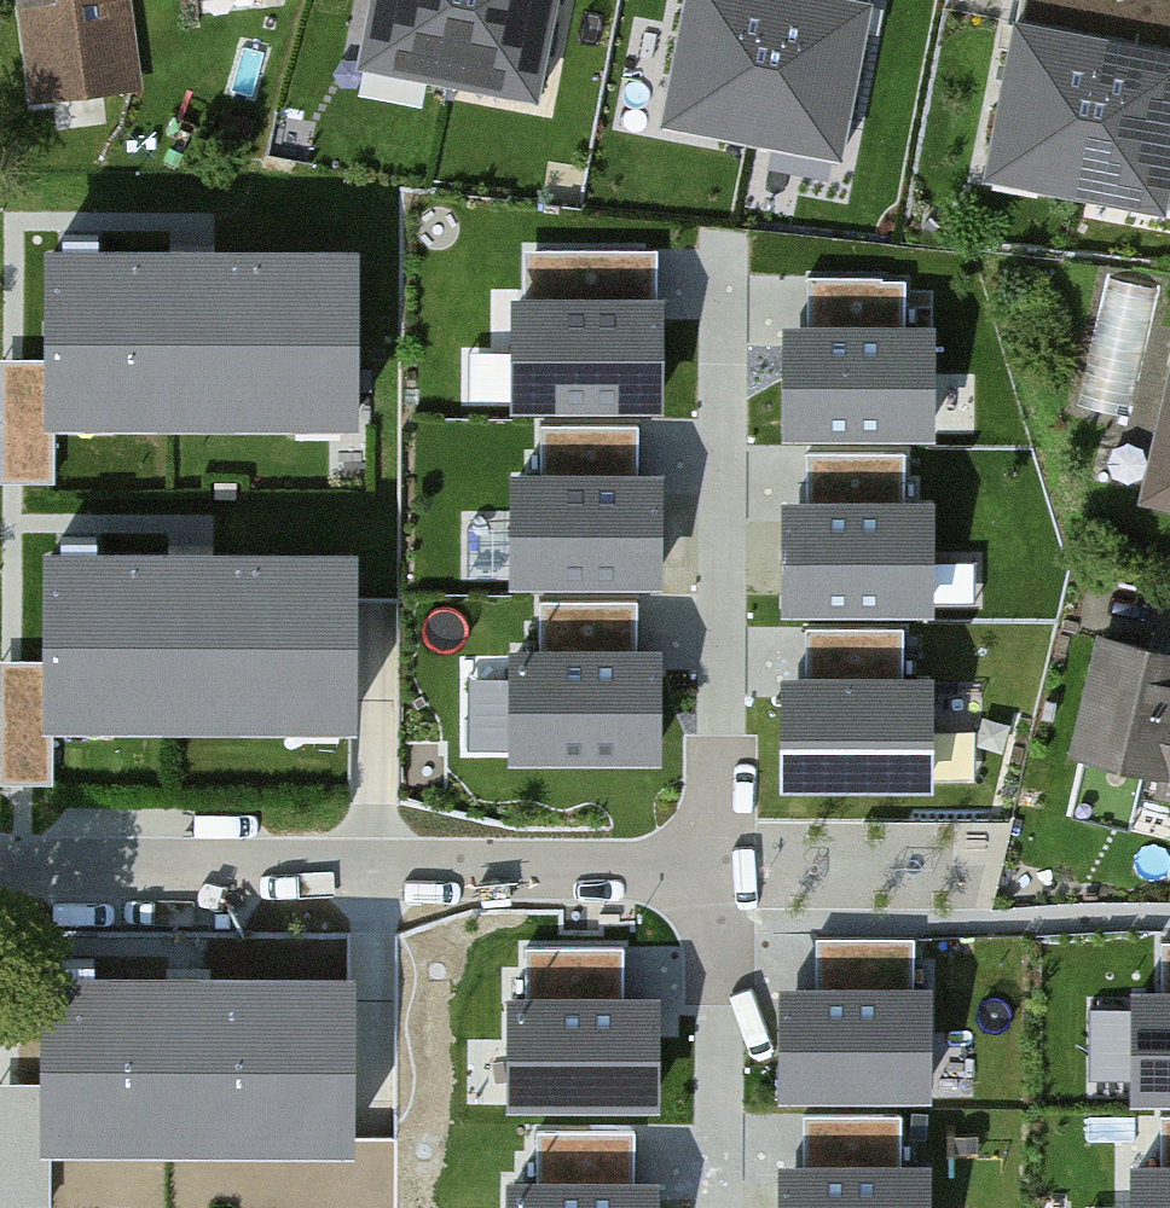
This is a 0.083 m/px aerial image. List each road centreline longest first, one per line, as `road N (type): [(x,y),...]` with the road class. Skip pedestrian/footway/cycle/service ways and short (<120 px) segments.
road 1 (residential): [(0,863),(720,872)]

